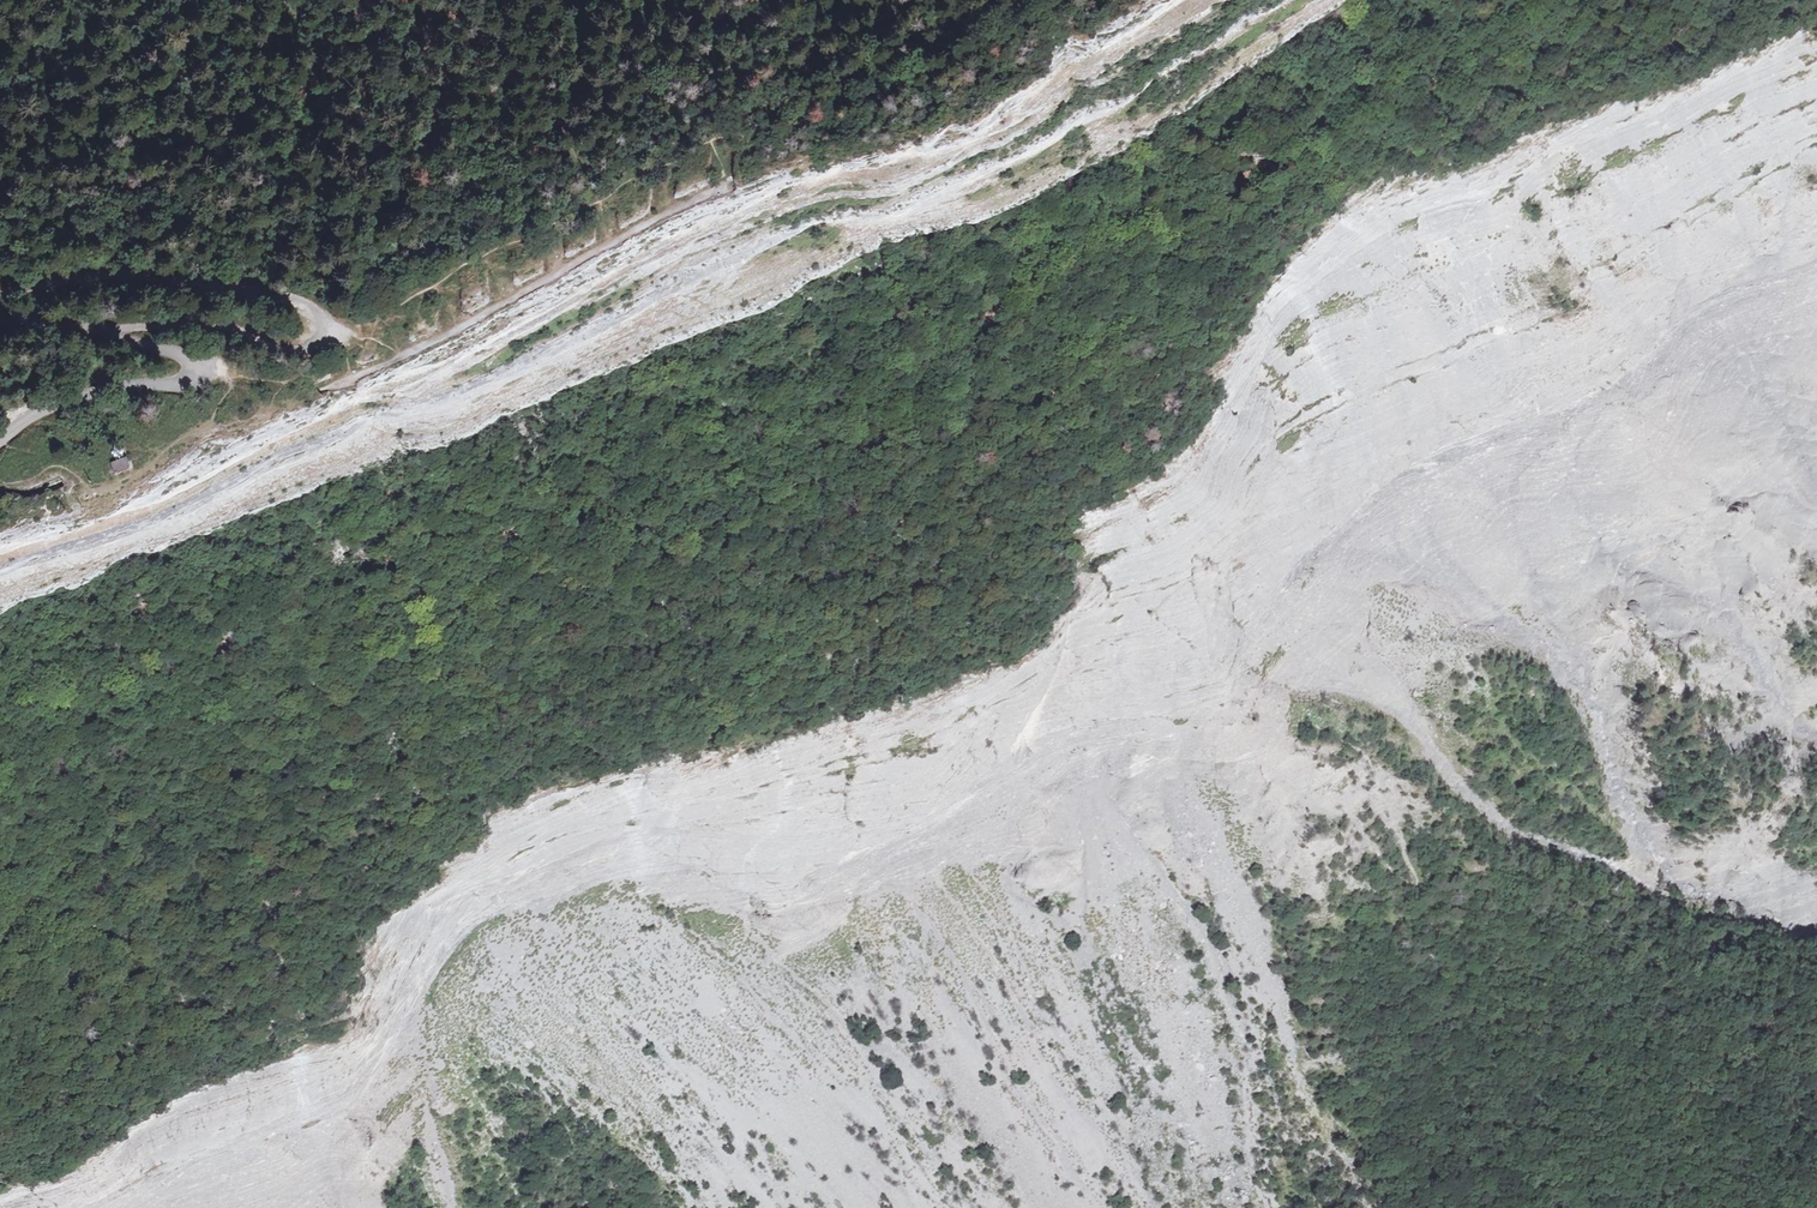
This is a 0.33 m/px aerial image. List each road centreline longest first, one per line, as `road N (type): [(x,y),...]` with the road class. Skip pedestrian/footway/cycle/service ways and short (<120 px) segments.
road 1 (tertiary): [(0,321),(95,330),(187,357),(194,371),(180,381),(96,392),(28,417),(0,439)]

